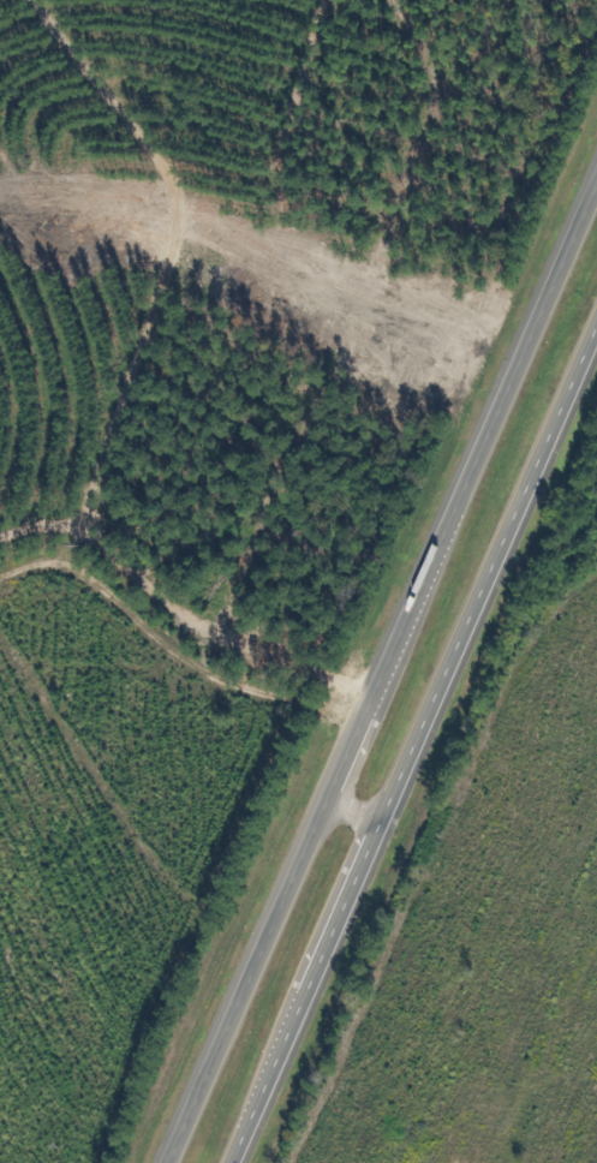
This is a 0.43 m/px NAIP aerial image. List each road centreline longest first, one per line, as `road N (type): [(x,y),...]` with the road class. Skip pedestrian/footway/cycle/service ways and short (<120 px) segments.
road 1 (trunk): [(596,159),(161,1162)]
road 2 (trunk): [(230,1162),(596,322)]

